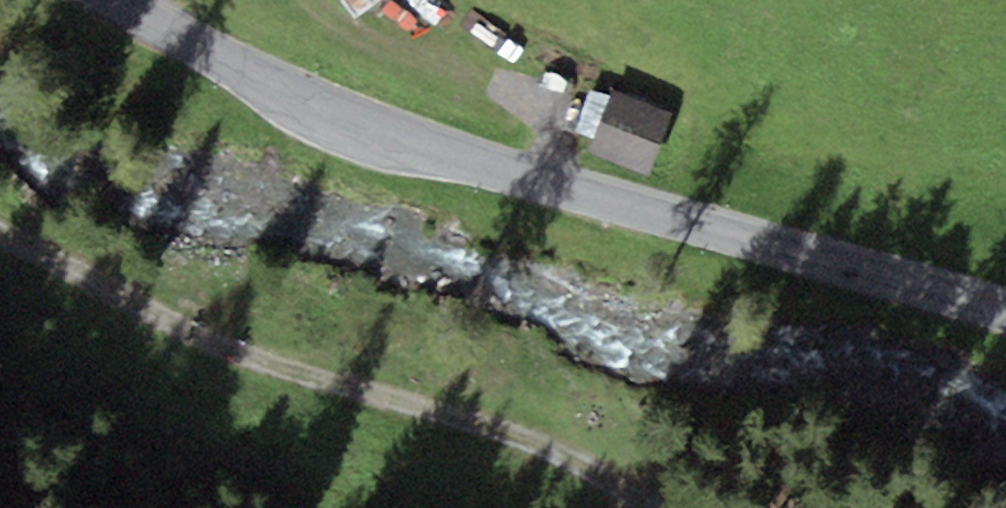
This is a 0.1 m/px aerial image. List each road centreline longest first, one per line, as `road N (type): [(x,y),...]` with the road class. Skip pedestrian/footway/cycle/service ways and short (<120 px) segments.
road 1 (tertiary): [(118,0),(315,103),(510,169),(1005,316)]
road 2 (track): [(0,233),(302,363),(553,449),(649,507)]

